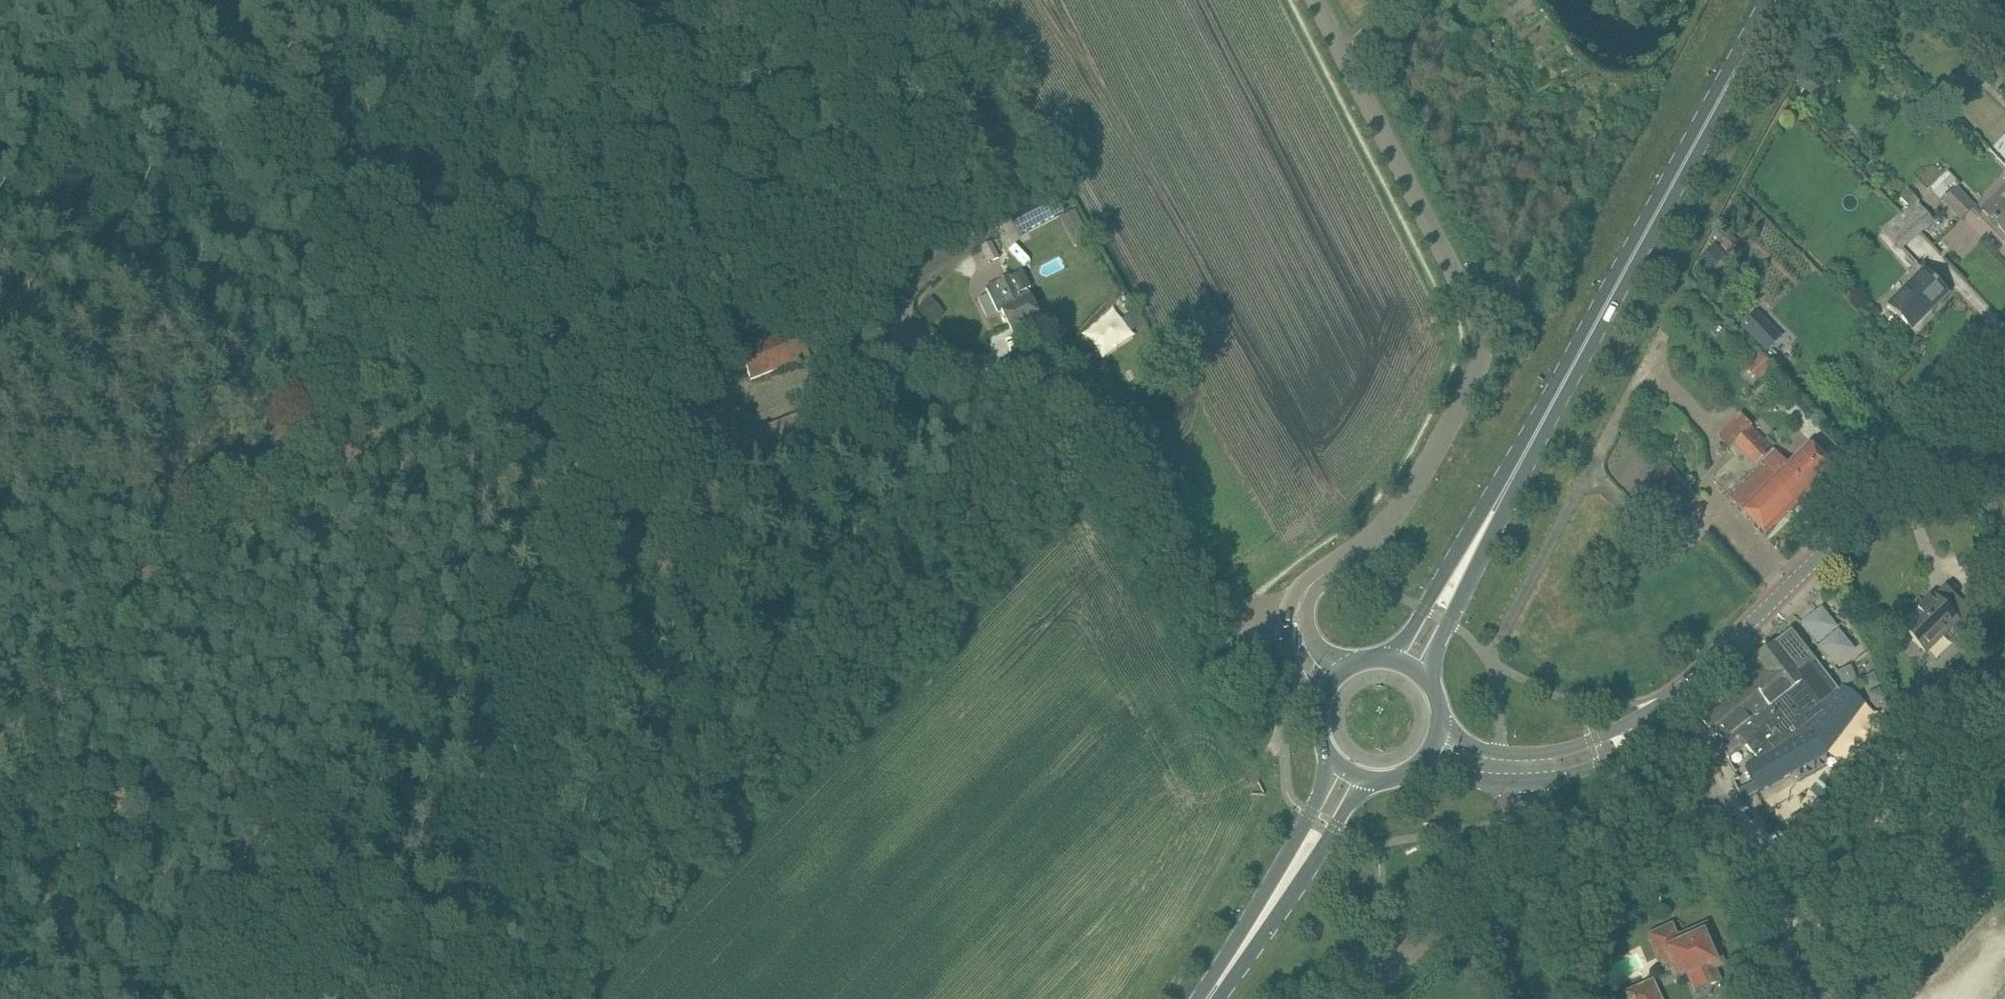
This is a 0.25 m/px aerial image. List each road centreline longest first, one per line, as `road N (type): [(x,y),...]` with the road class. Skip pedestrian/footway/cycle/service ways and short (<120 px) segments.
road 1 (unclassified): [(1294,613),(1307,588),(1395,513),(1475,376),(1483,341),(1473,306),(1316,0)]
road 2 (primary): [(1461,565),(1774,0)]
road 3 (tertiary): [(1661,710),(2004,382)]
road 4 (unclassified): [(1294,613),(1257,616),(1213,601),(1075,392),(1028,371),(949,353)]
road 5 (unclassified): [(1817,998),(1723,801),(1661,710)]
road 6 (unclassified): [(1364,998),(1510,855),(1510,780)]
road 7 (primary): [(1208,998),(1301,855)]
road 8 (tertiary): [(1510,780),(1545,781),(1602,763),(1632,745),(1651,717)]
road 9 (tertiary): [(1651,717),(1561,748),(1505,752)]

